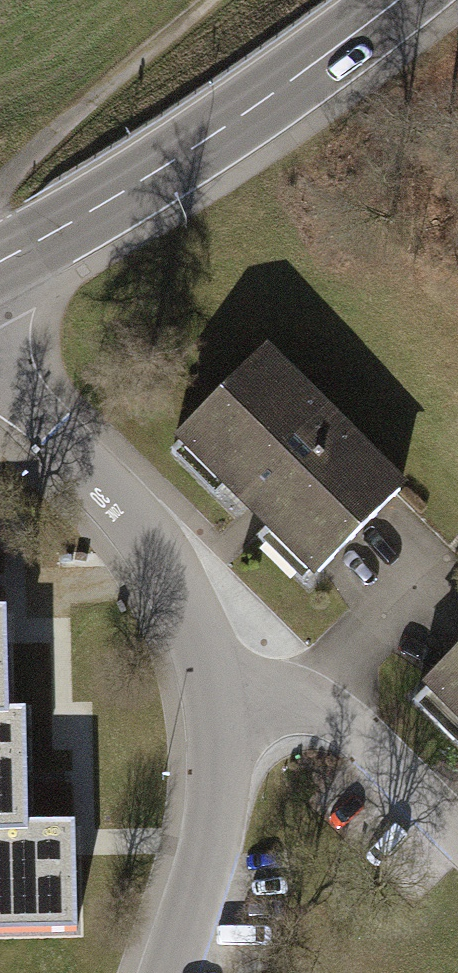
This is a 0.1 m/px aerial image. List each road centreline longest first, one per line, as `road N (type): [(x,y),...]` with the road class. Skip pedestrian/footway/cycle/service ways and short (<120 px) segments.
road 1 (secondary): [(396,0),(197,143),(0,263)]
road 2 (residential): [(0,384),(155,547),(191,618),(216,704)]
road 3 (residential): [(457,835),(361,735),(324,710),(292,701),(216,704)]
road 4 (track): [(209,0),(0,185)]
road 5 (residential): [(216,704),(221,761),(213,831),(168,972)]

